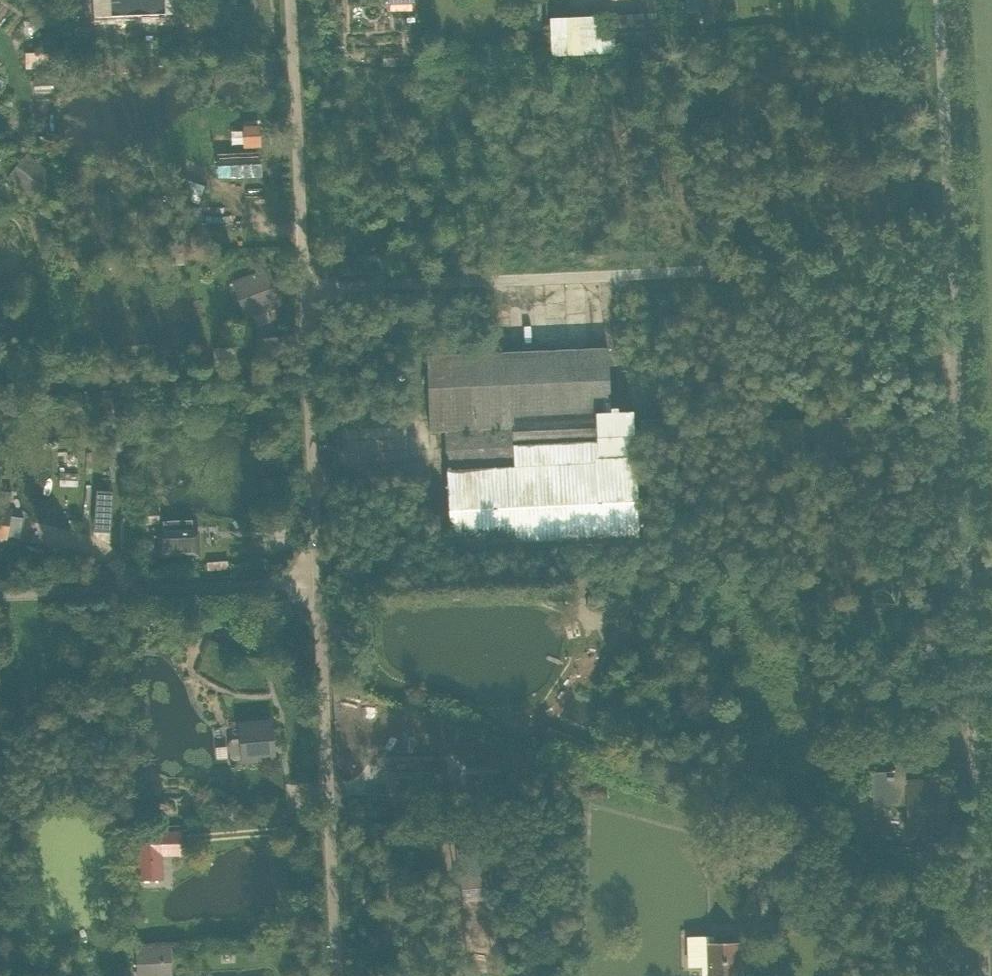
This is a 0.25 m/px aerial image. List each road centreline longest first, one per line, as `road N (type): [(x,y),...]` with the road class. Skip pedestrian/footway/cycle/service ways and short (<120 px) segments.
road 1 (unclassified): [(983,975),(946,265)]
road 2 (unclassified): [(946,265),(301,292)]
road 3 (unclassified): [(313,586),(335,975)]
road 4 (unclassified): [(313,586),(0,599)]
road 5 (track): [(304,374),(0,388)]
road 6 (unclassified): [(301,292),(313,586)]
road 7 (unclassified): [(288,0),(301,292)]
road 8 (unclassified): [(946,265),(937,0)]

